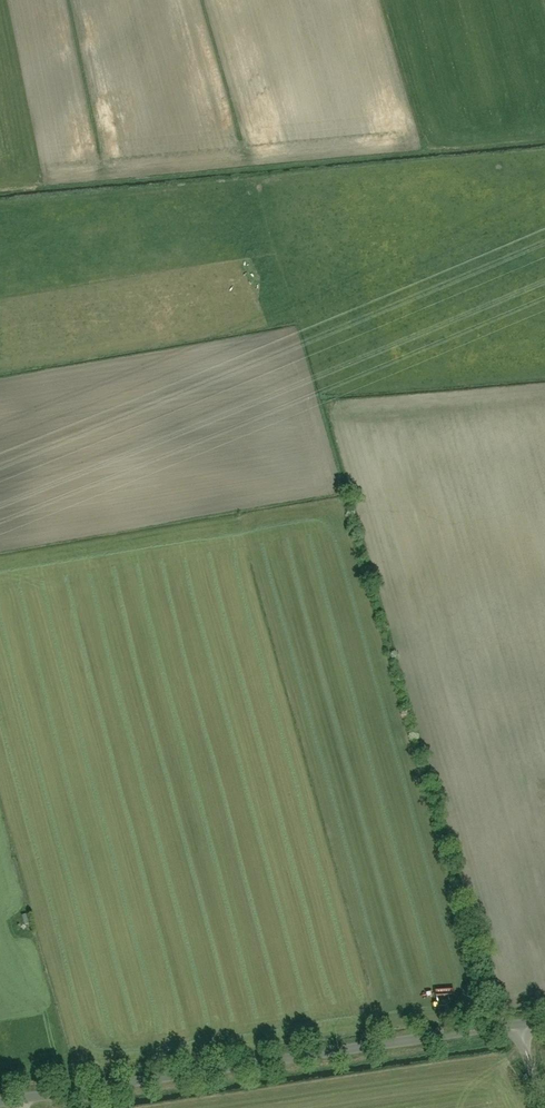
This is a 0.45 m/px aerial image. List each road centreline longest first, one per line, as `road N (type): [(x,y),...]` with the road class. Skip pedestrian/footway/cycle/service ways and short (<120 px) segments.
road 1 (unclassified): [(0,1102),(517,1023)]

